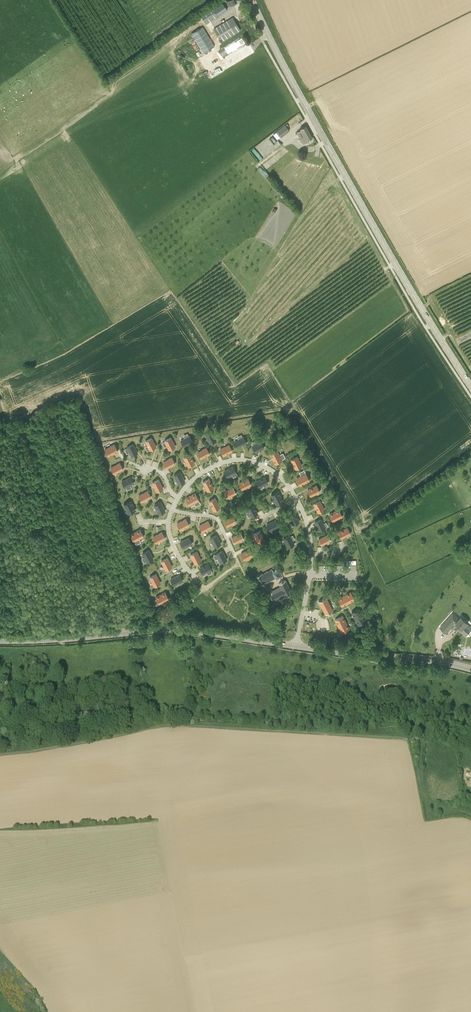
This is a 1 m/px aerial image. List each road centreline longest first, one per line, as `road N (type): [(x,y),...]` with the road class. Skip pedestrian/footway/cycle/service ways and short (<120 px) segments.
road 1 (secondary): [(470,386),(252,0)]
road 2 (secondary): [(0,640),(174,629),(437,661)]

